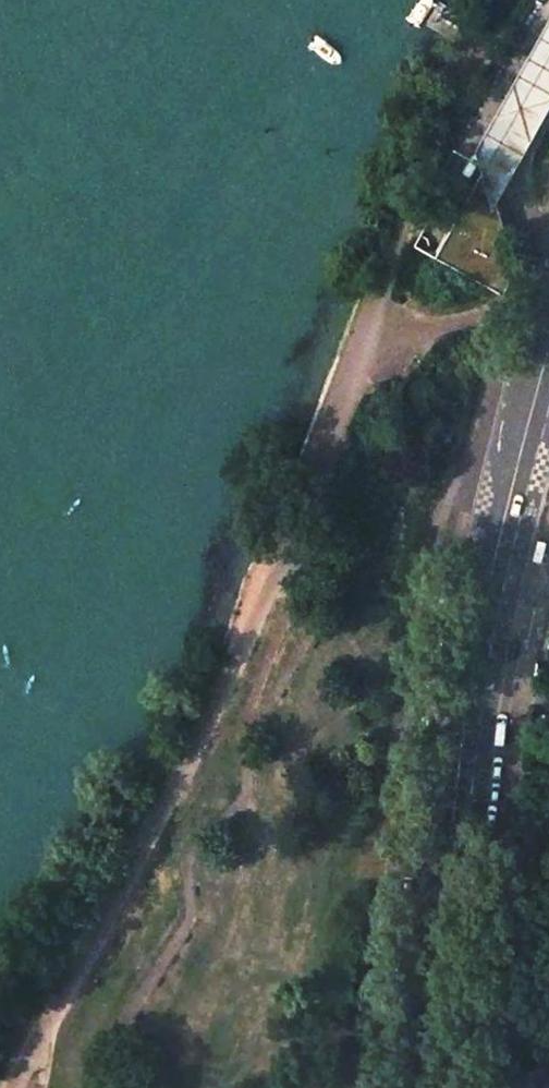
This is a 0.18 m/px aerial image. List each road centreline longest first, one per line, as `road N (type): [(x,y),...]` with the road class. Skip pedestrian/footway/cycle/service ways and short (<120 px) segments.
road 1 (primary): [(424,1087),(481,630),(548,366)]

